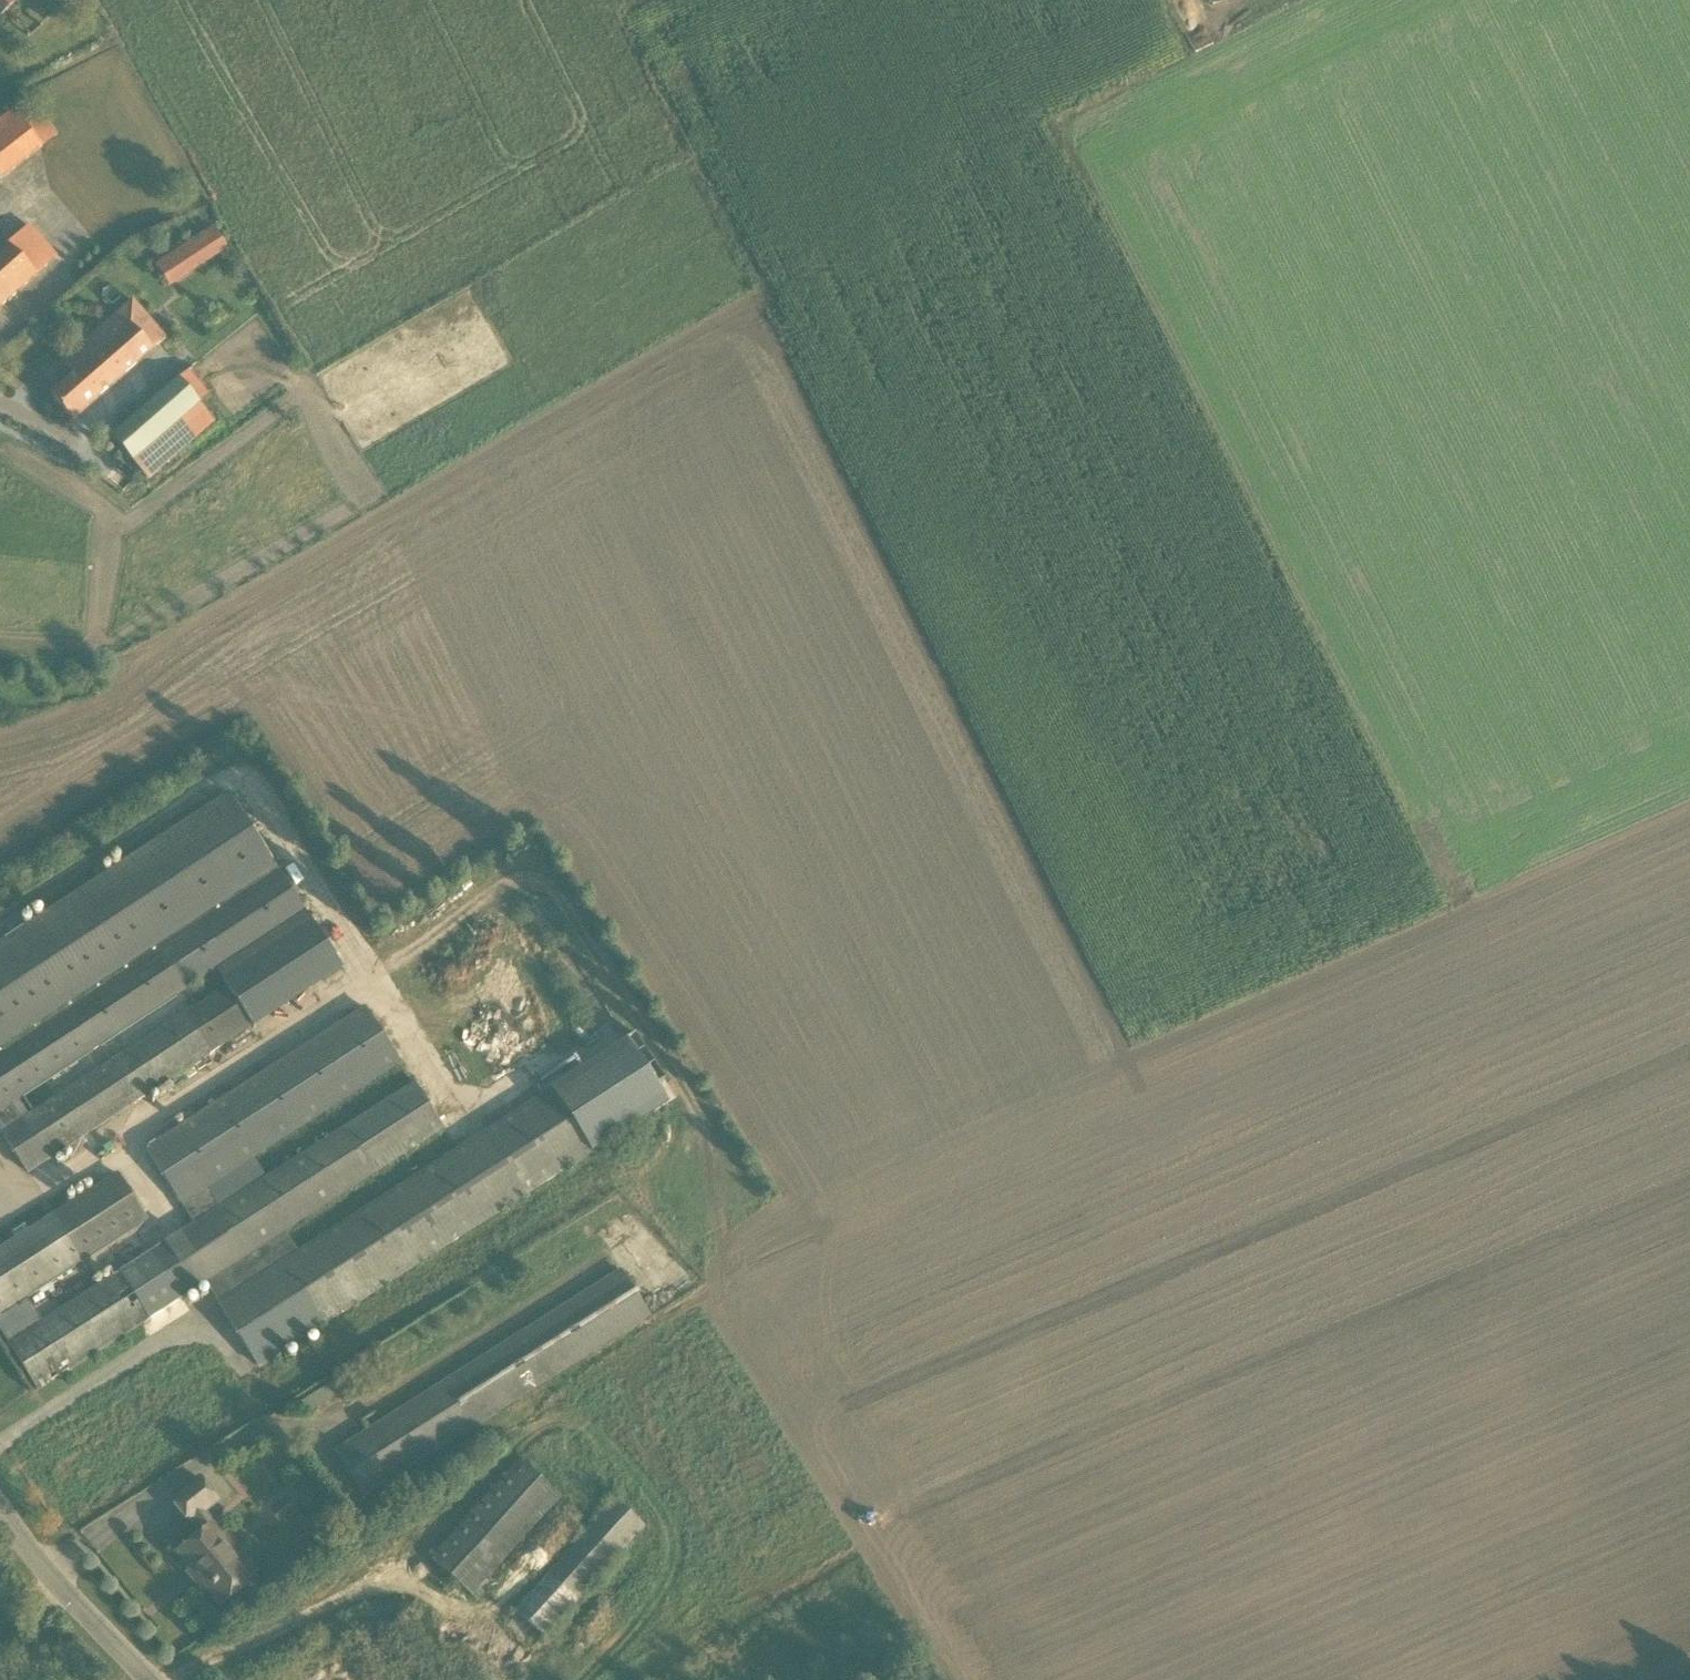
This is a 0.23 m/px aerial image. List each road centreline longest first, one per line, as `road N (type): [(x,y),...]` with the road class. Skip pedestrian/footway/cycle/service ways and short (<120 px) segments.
road 1 (unclassified): [(146,1679),(72,1602),(0,1506)]

